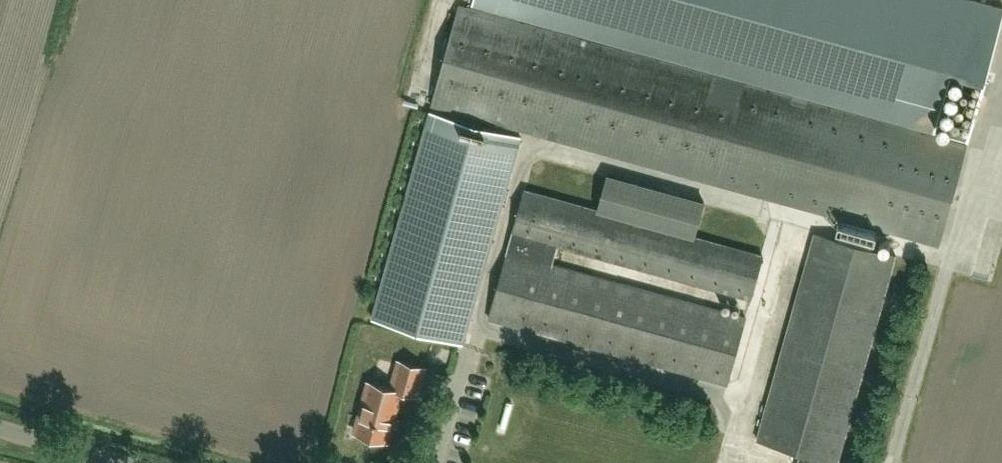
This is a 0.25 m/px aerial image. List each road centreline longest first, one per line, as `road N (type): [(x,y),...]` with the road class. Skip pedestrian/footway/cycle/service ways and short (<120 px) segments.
road 1 (unclassified): [(126,462),(0,428)]

